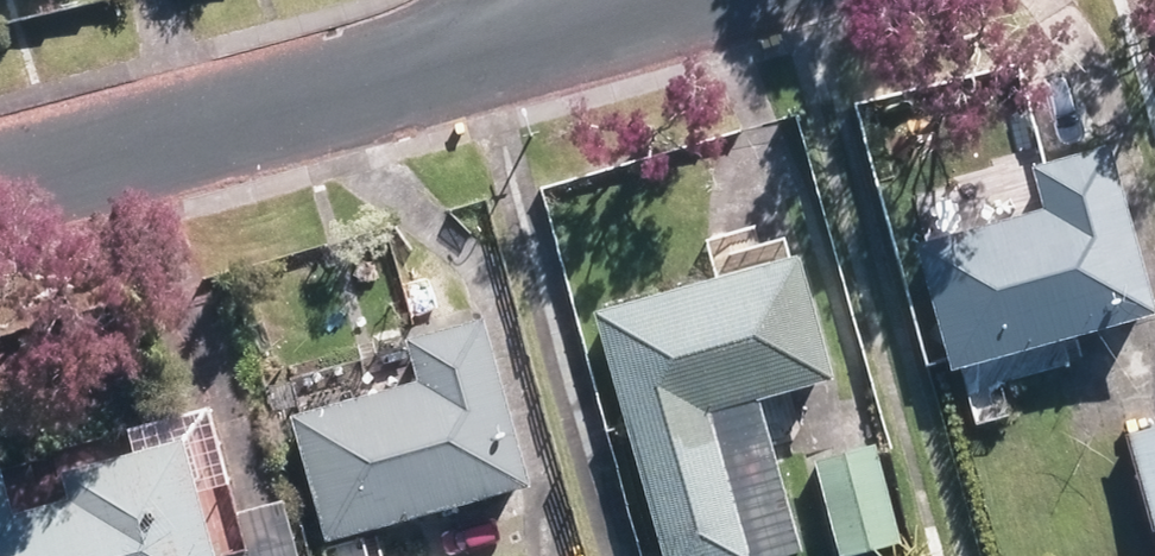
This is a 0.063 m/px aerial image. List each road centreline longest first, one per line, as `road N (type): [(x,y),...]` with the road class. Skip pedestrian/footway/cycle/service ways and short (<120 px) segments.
road 1 (residential): [(0,170),(627,1)]

